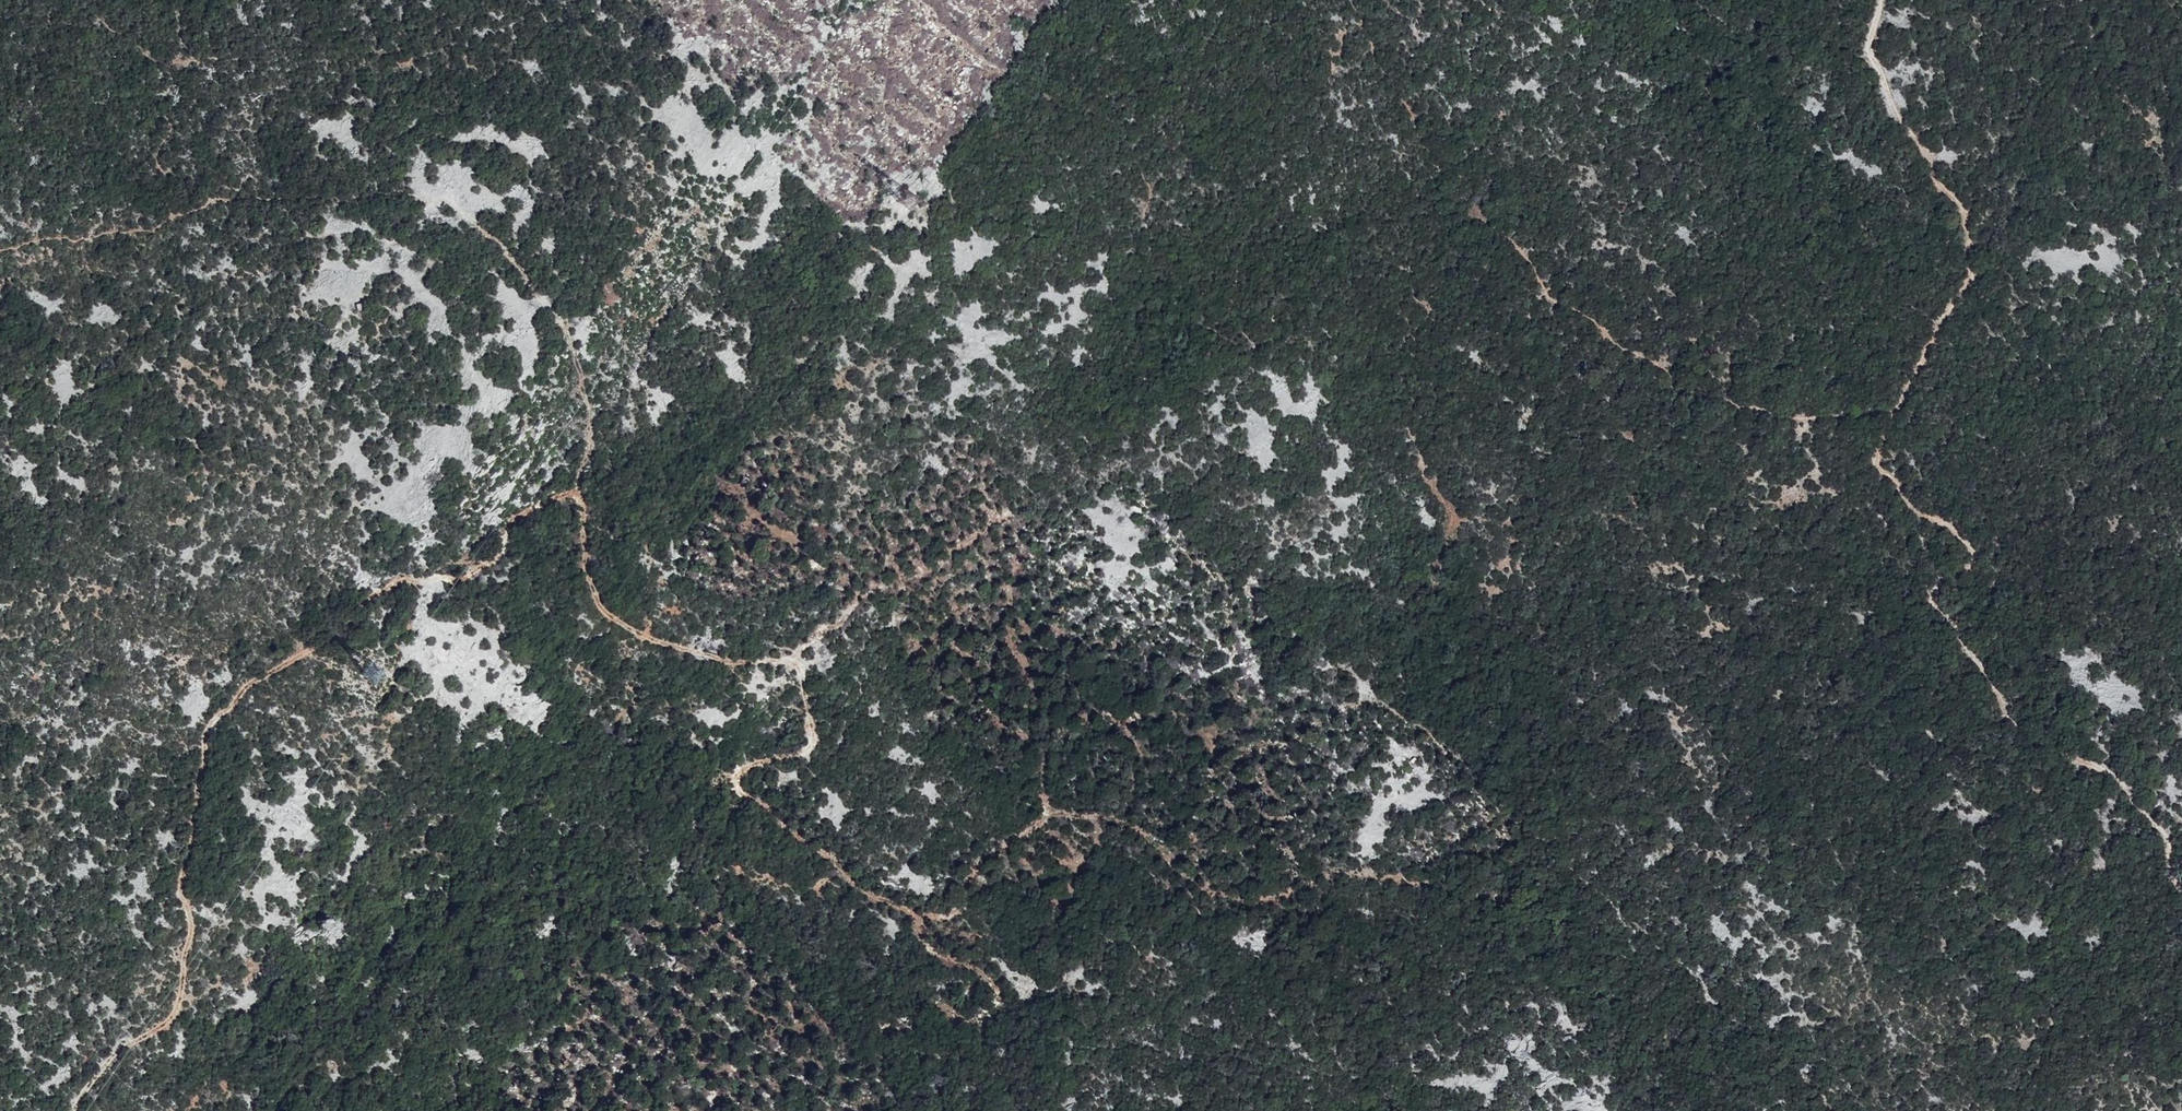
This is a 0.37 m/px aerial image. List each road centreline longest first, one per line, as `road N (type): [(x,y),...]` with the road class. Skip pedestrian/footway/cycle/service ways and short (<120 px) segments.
road 1 (track): [(2181,884),(2171,878),(2164,835),(2122,778),(2041,742),(2004,714),(1983,669),(1929,595),(1975,552),(1949,525),(1917,512),(1879,469),(1878,449),(1914,370),(1972,279),(1963,207),(1899,120),(1868,51),(1881,0)]
road 2 (track): [(85,1110),(148,1035),(172,1022),(184,985),(191,856),(215,735),(238,702),(401,581)]

